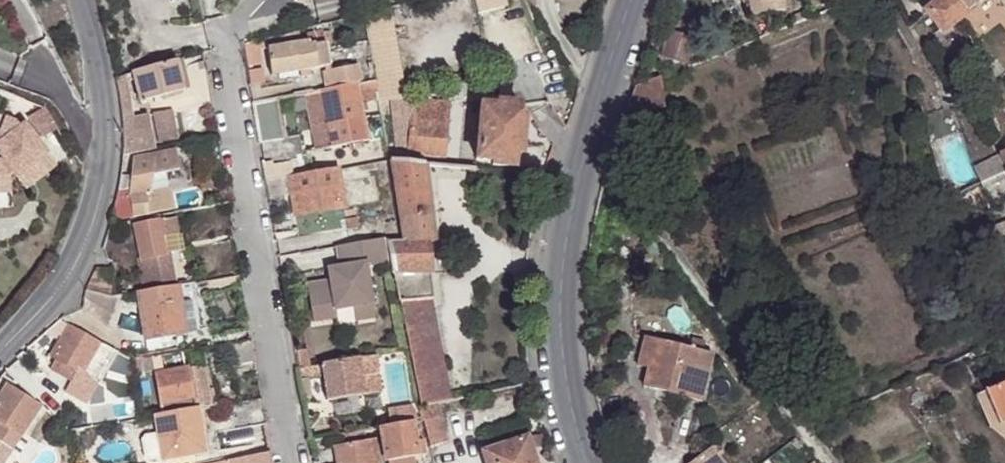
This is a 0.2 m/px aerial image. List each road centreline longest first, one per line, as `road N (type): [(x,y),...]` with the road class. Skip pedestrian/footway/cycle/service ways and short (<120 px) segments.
road 1 (secondary): [(633,0),(565,218),(561,394),(590,462)]
road 2 (residential): [(220,25),(293,462)]
road 3 (residential): [(82,0),(102,82),(104,157),(95,210),(73,276),(0,353)]

